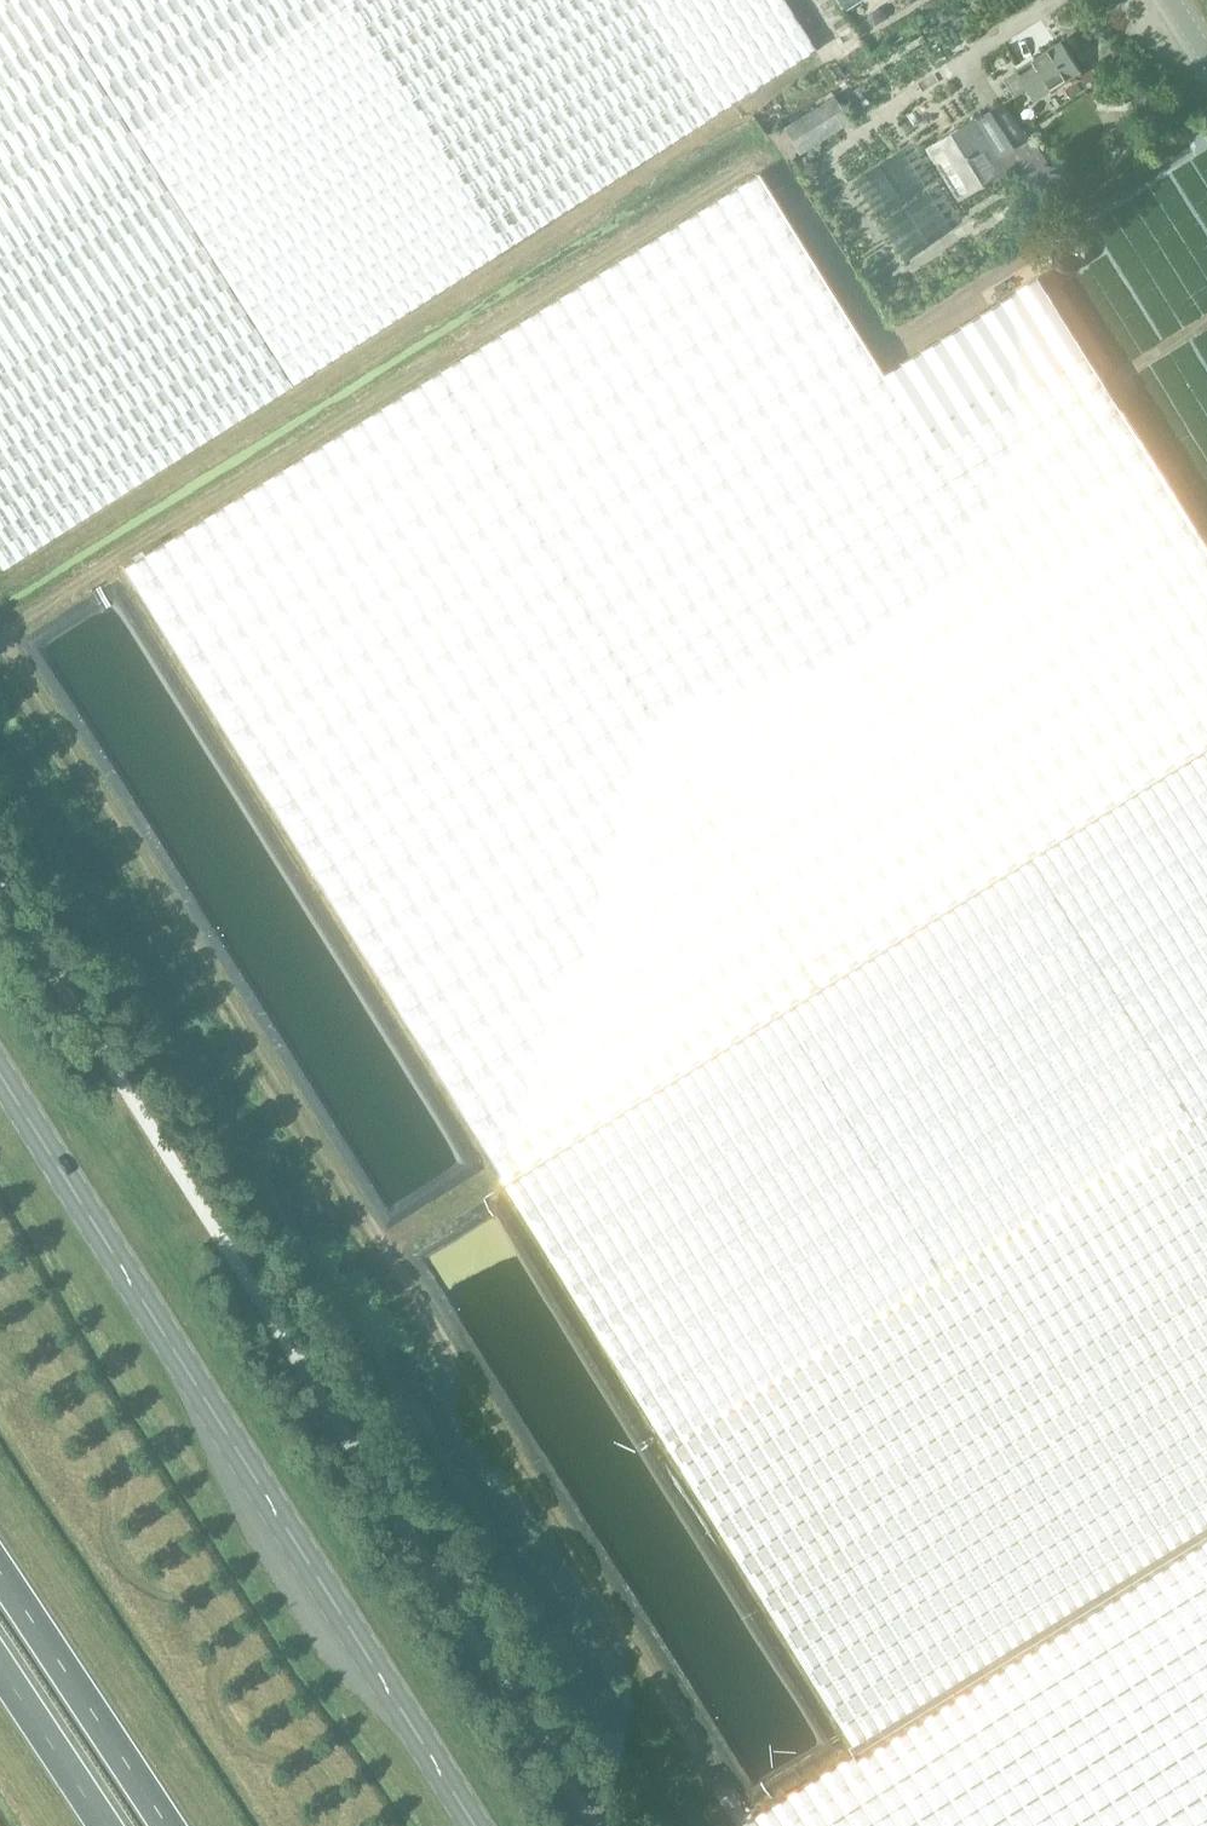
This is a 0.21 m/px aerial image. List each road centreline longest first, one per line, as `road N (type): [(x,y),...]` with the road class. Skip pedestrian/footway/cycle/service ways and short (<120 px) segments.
road 1 (secondary): [(475,1825),(0,1074)]
road 2 (trunk): [(167,1825),(0,1574)]
road 3 (trunk): [(0,1667),(105,1825)]

